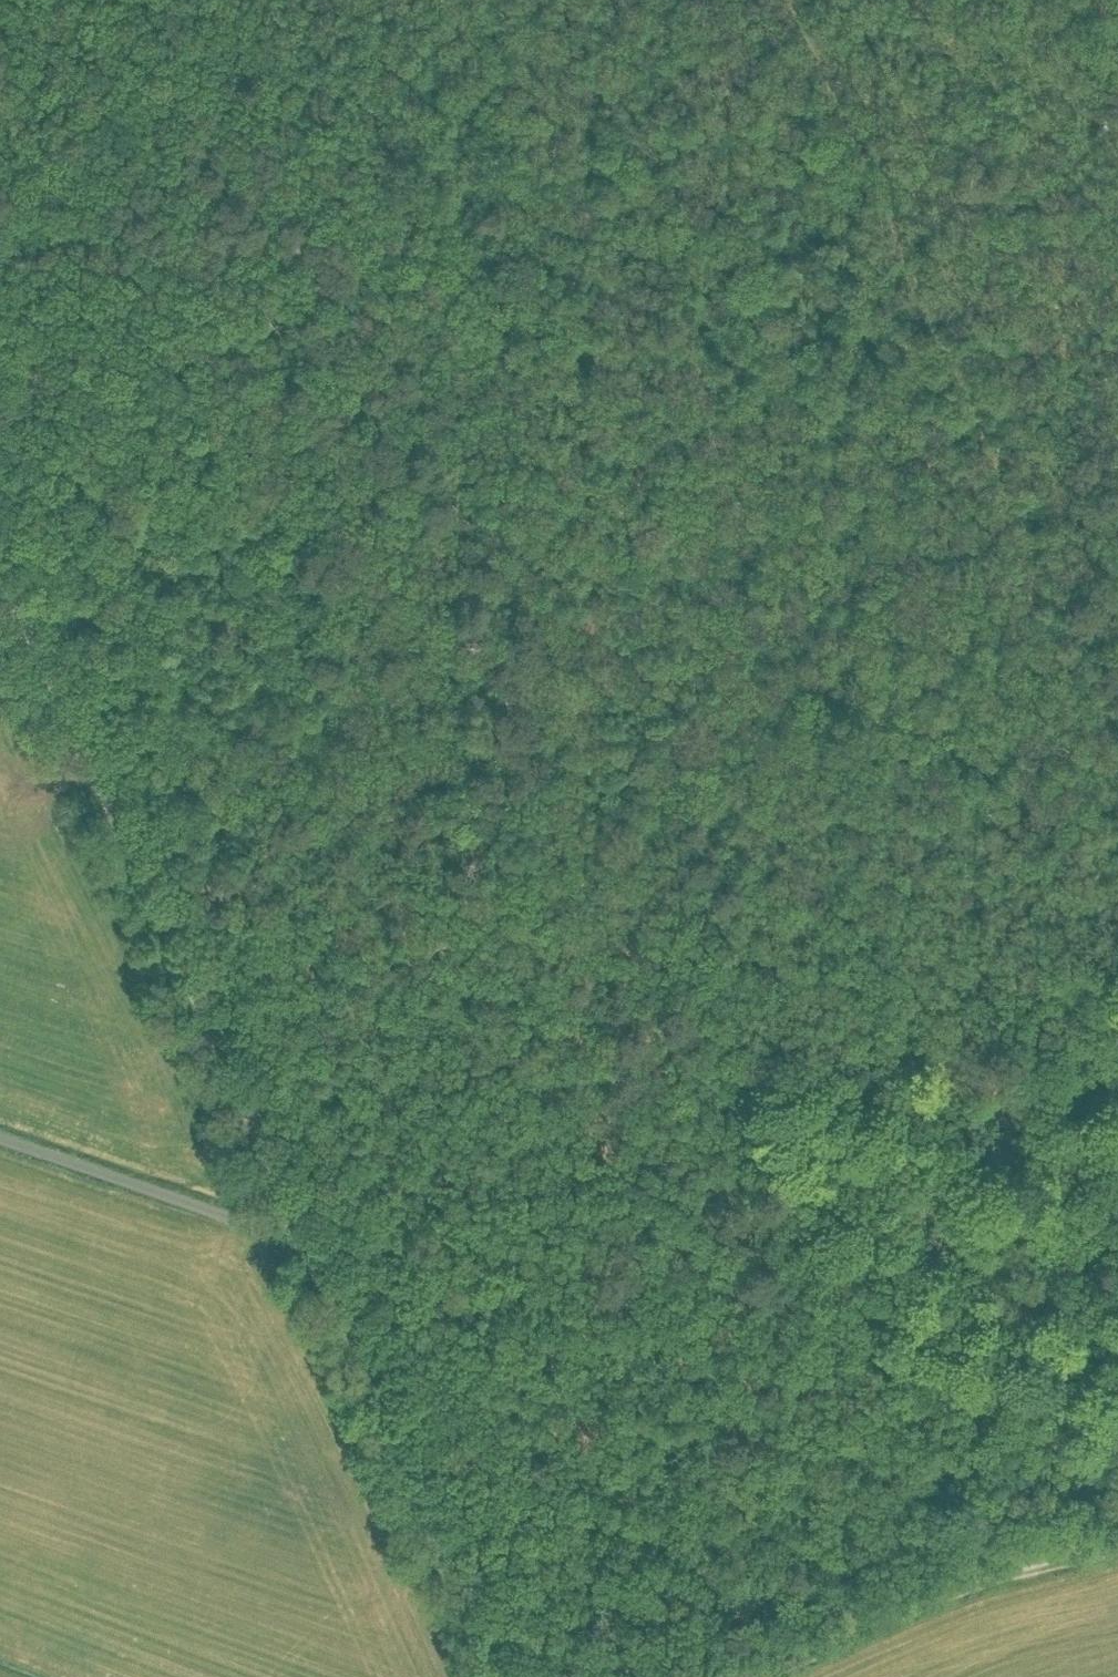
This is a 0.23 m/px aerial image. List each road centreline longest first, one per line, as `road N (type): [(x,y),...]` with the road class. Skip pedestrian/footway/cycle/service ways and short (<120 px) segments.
road 1 (unclassified): [(301,1220),(0,561)]
road 2 (unclassified): [(504,1676),(301,1220)]
road 3 (track): [(779,1676),(951,1598),(1117,1551)]
road 4 (unclassified): [(301,1220),(274,1230),(0,1139)]

